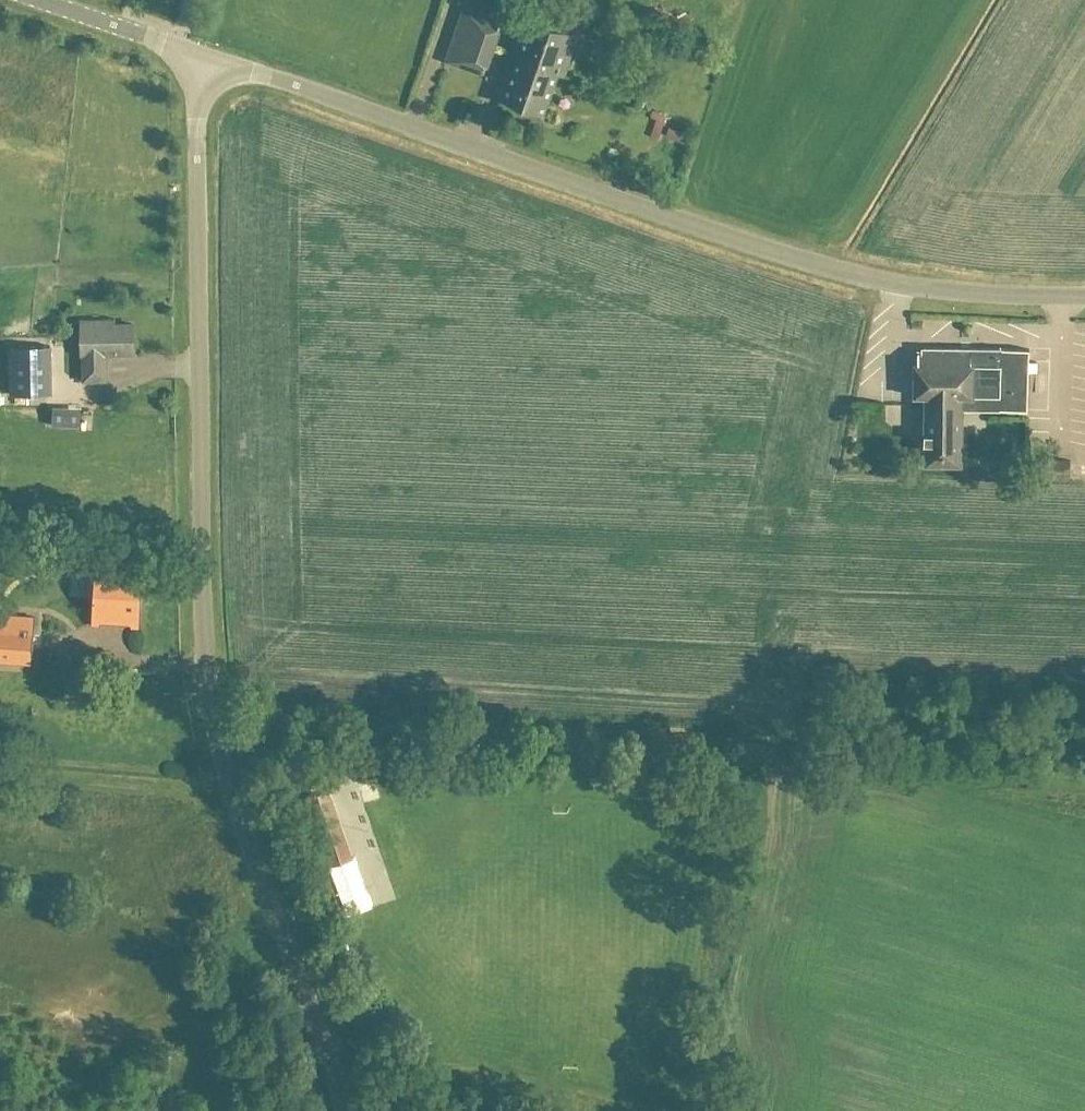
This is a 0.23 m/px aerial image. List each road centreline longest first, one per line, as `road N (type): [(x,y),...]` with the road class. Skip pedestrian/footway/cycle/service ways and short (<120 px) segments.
road 1 (tertiary): [(342,1110),(226,777),(204,663),(197,56)]
road 2 (unclassified): [(1084,299),(947,294),(848,276),(197,56)]
road 3 (tertiary): [(197,56),(29,0)]

